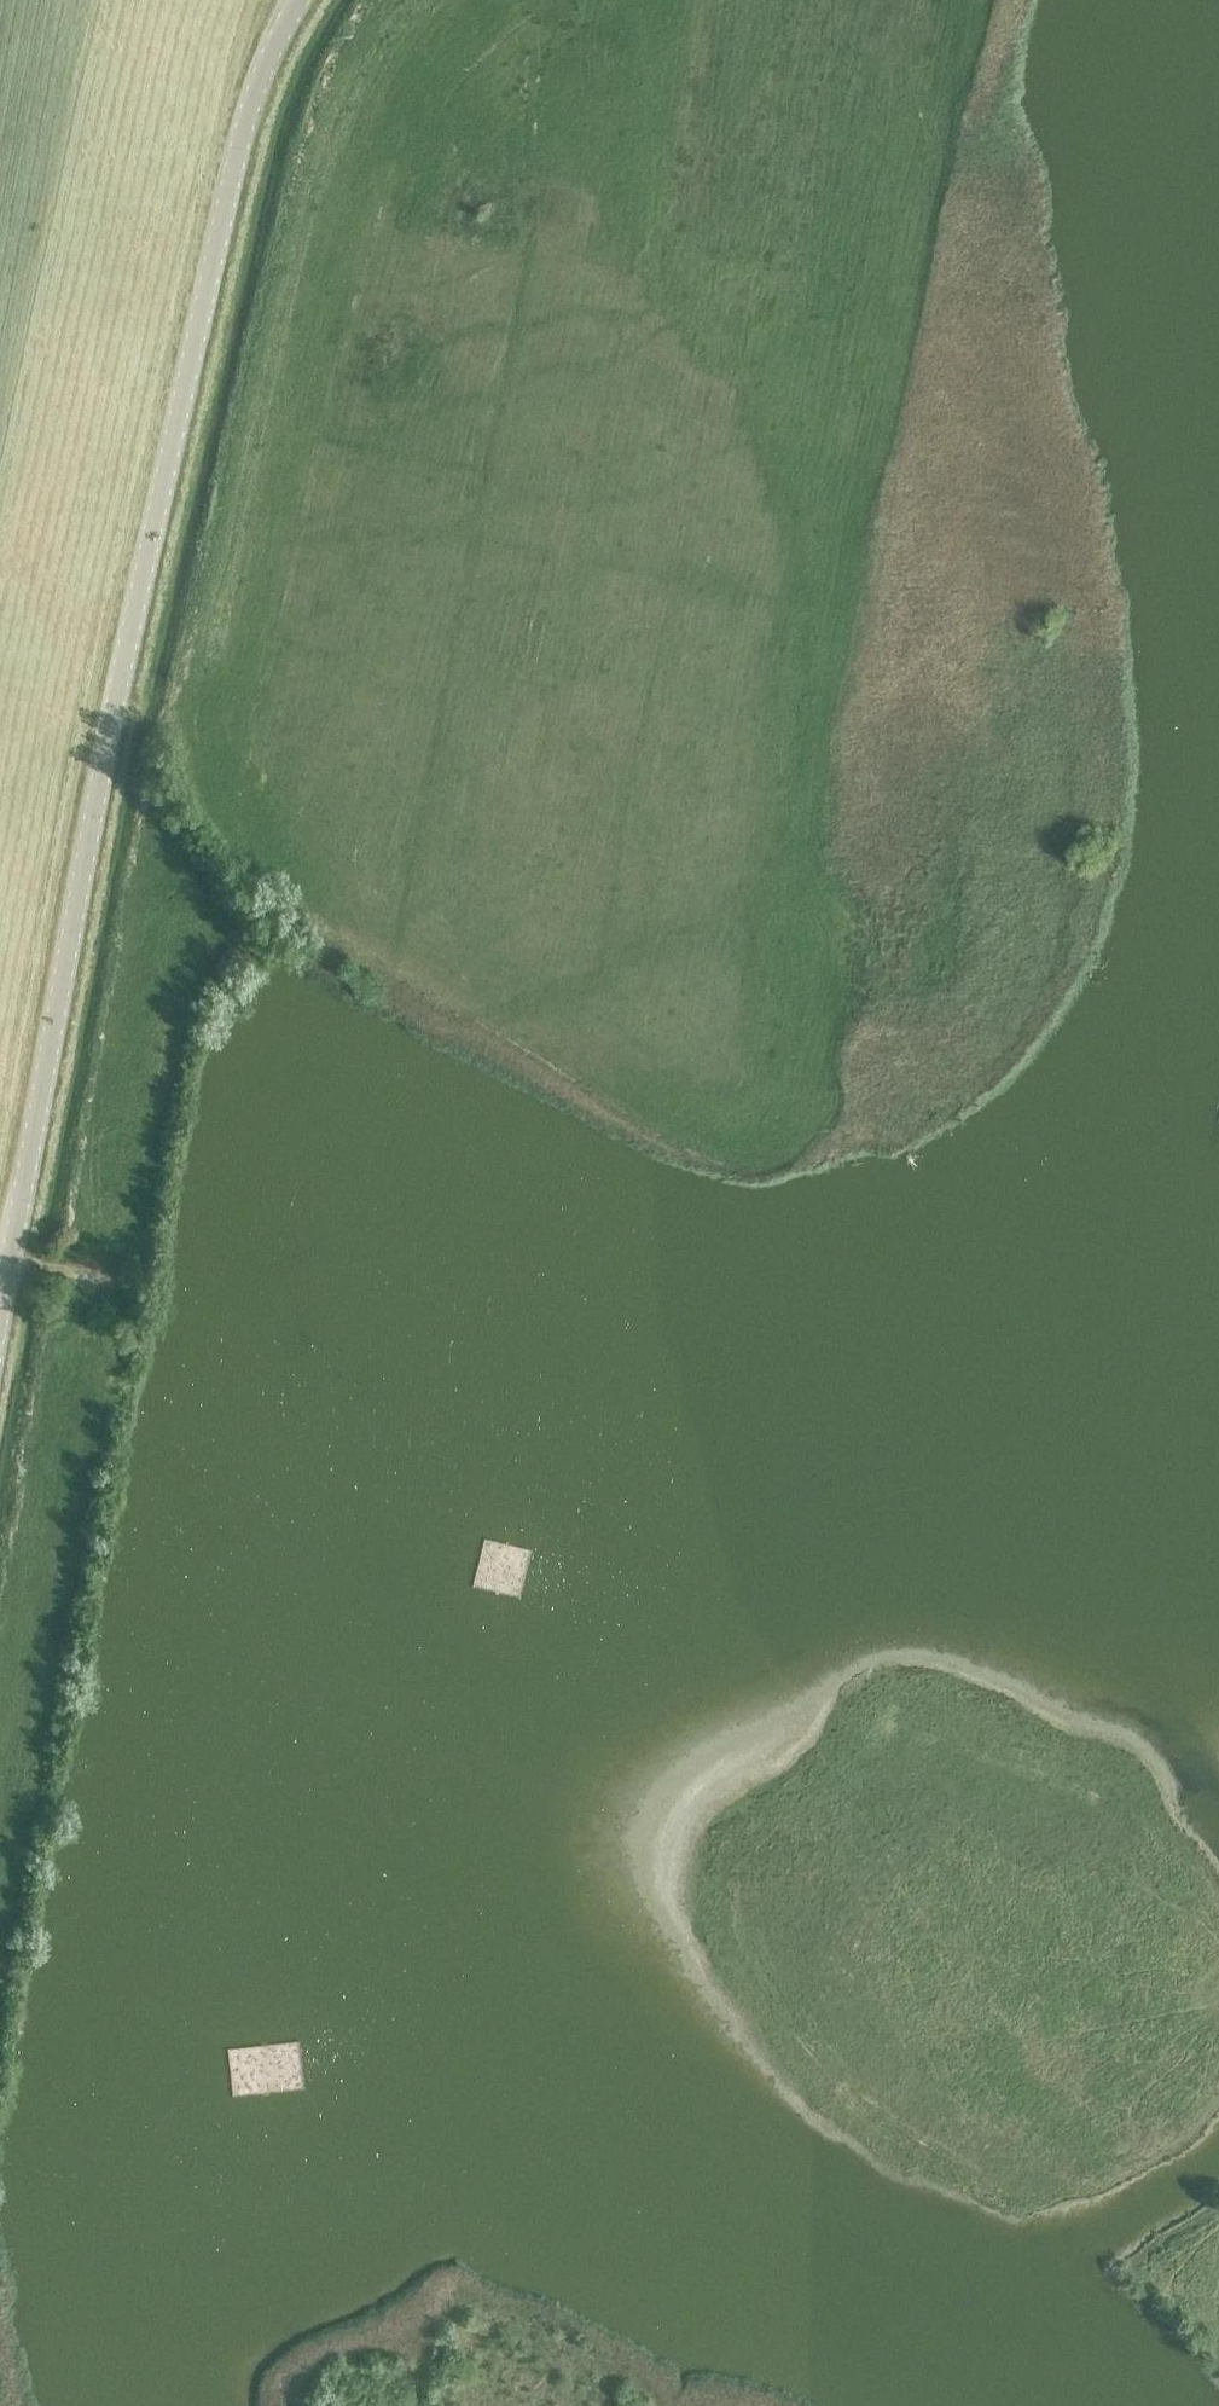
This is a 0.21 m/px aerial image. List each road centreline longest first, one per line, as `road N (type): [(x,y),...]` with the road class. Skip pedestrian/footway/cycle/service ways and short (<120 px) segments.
road 1 (tertiary): [(0,1307),(105,756),(211,274),(250,108),(297,0)]

